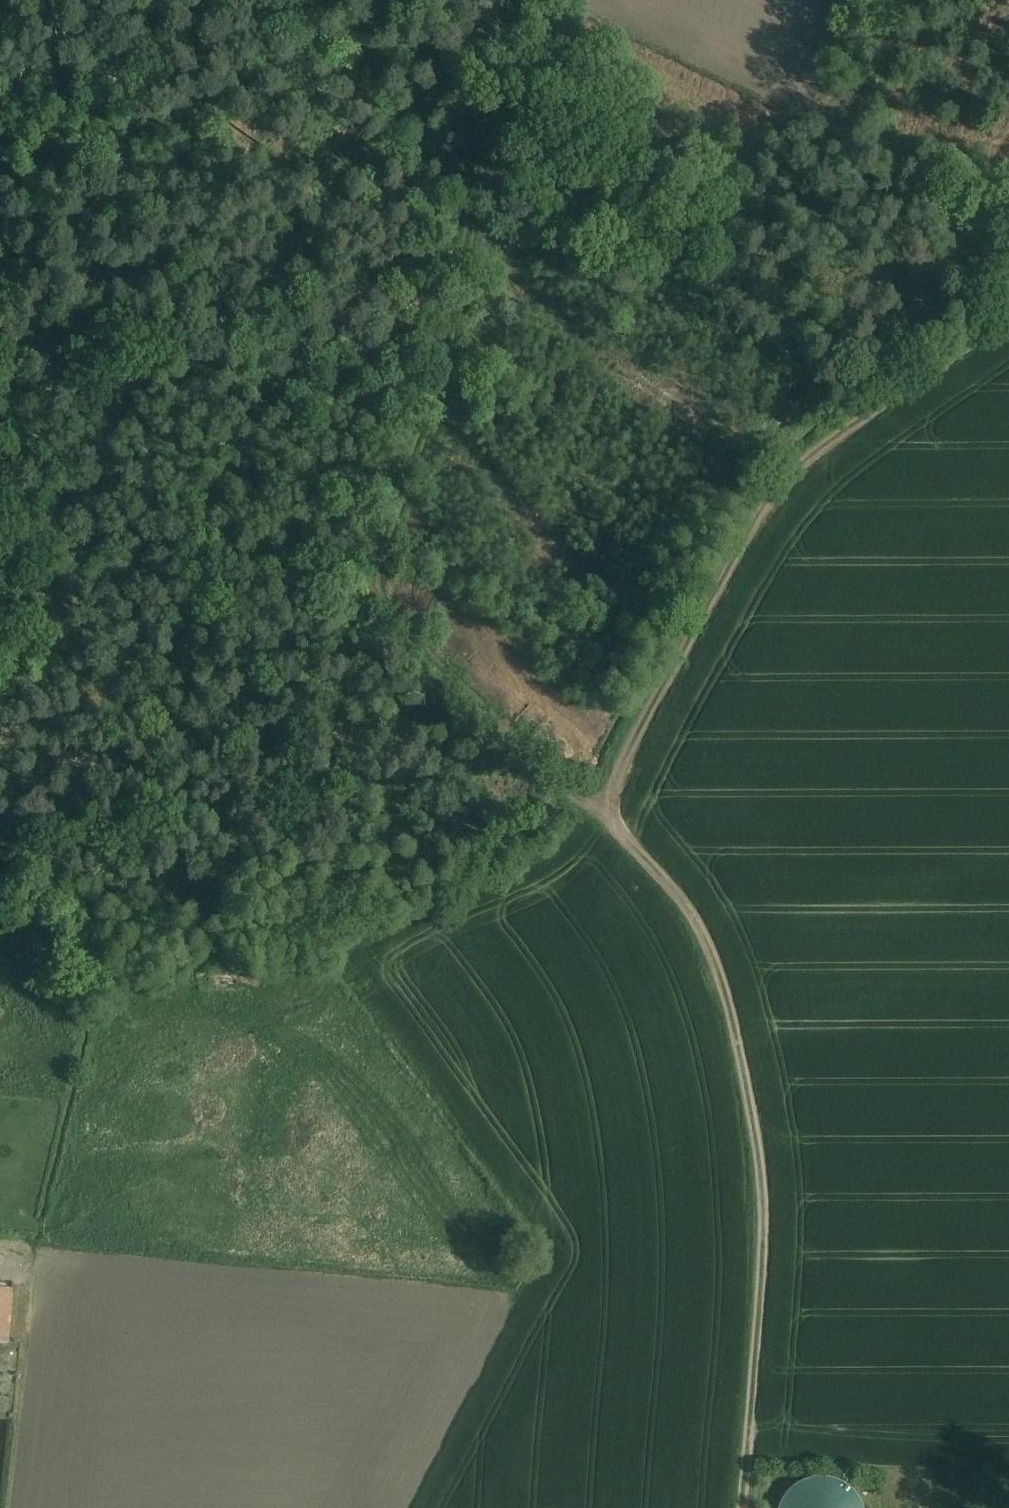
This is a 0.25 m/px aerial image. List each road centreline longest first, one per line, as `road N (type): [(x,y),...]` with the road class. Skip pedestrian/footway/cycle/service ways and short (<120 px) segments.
road 1 (track): [(743,1507),(765,1215),(757,1111),(706,938),(616,821),(612,791),(777,474),(1008,298)]
road 2 (track): [(609,806),(573,795),(375,607),(373,572),(435,402),(492,101),(523,0)]
road 3 (track): [(0,122),(35,116),(46,98),(62,0)]

